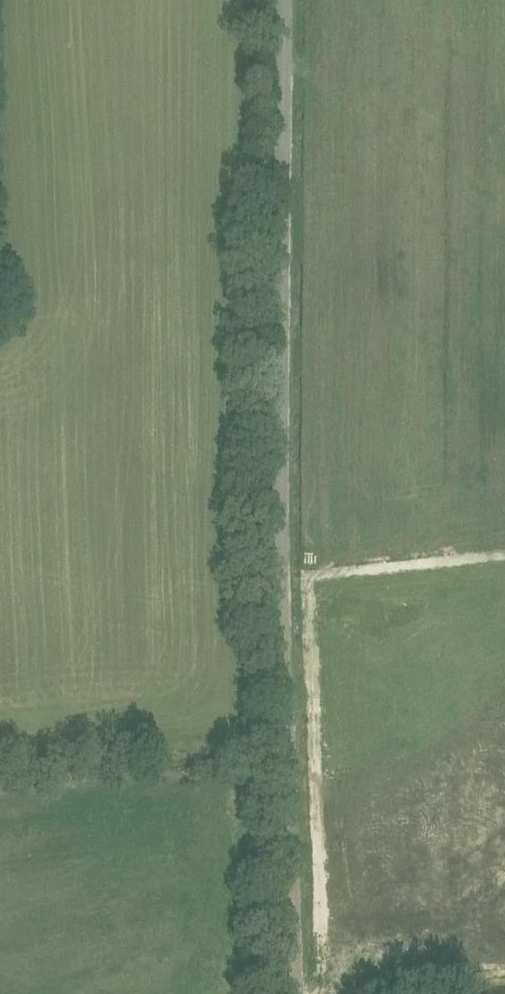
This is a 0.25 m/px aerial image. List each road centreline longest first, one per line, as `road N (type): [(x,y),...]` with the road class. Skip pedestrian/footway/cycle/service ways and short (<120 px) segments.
road 1 (unclassified): [(294,993),(280,557),(284,0)]

